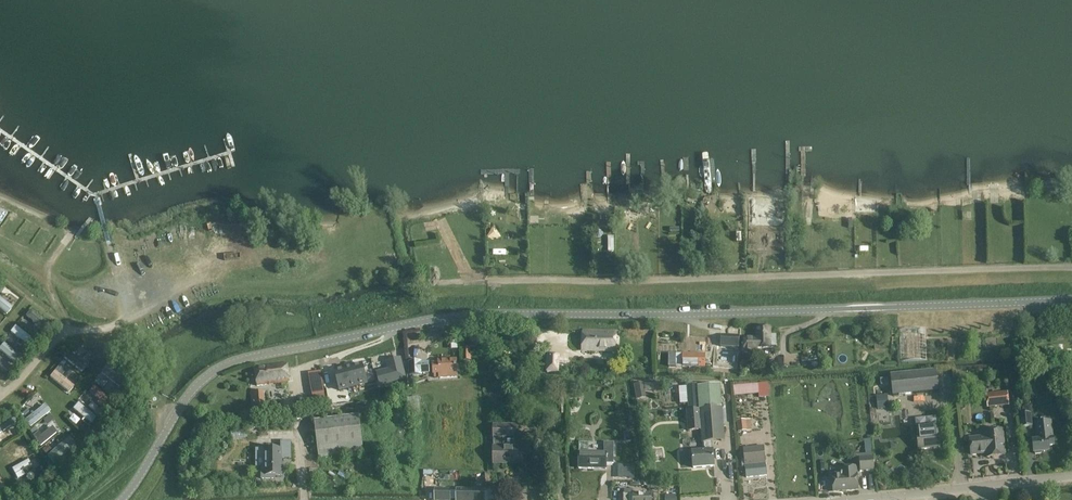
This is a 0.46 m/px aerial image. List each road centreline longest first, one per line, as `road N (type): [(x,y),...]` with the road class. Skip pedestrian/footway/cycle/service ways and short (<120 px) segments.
road 1 (tertiary): [(120,499),(209,374),(230,363),(412,322),(1071,299)]
road 2 (unclassified): [(832,499),(1071,475)]

